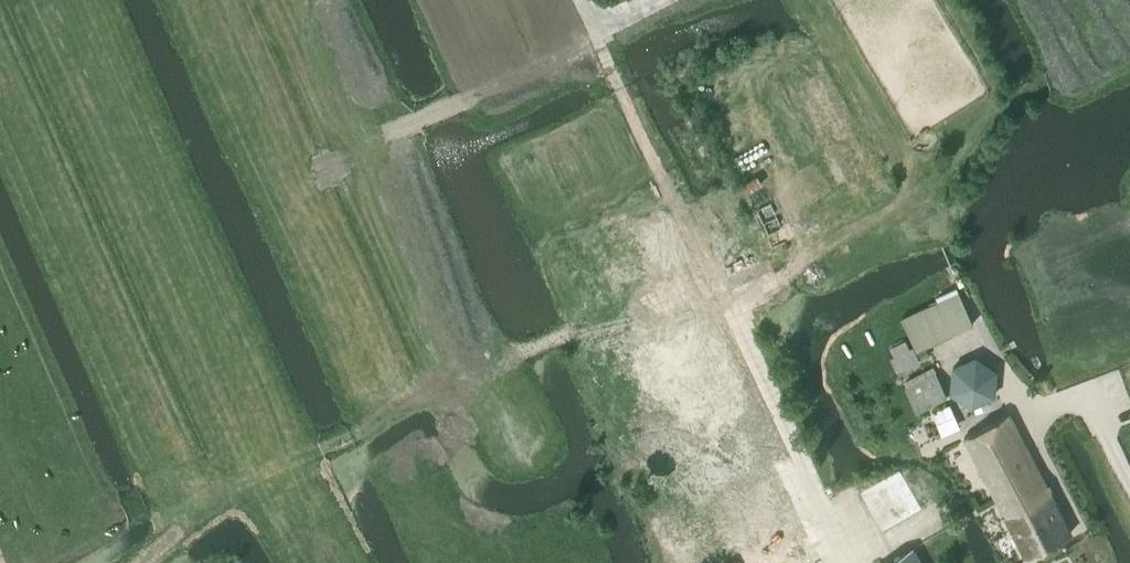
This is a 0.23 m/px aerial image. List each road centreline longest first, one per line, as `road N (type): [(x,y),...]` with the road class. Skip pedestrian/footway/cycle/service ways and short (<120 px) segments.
road 1 (track): [(597,0),(847,562)]

